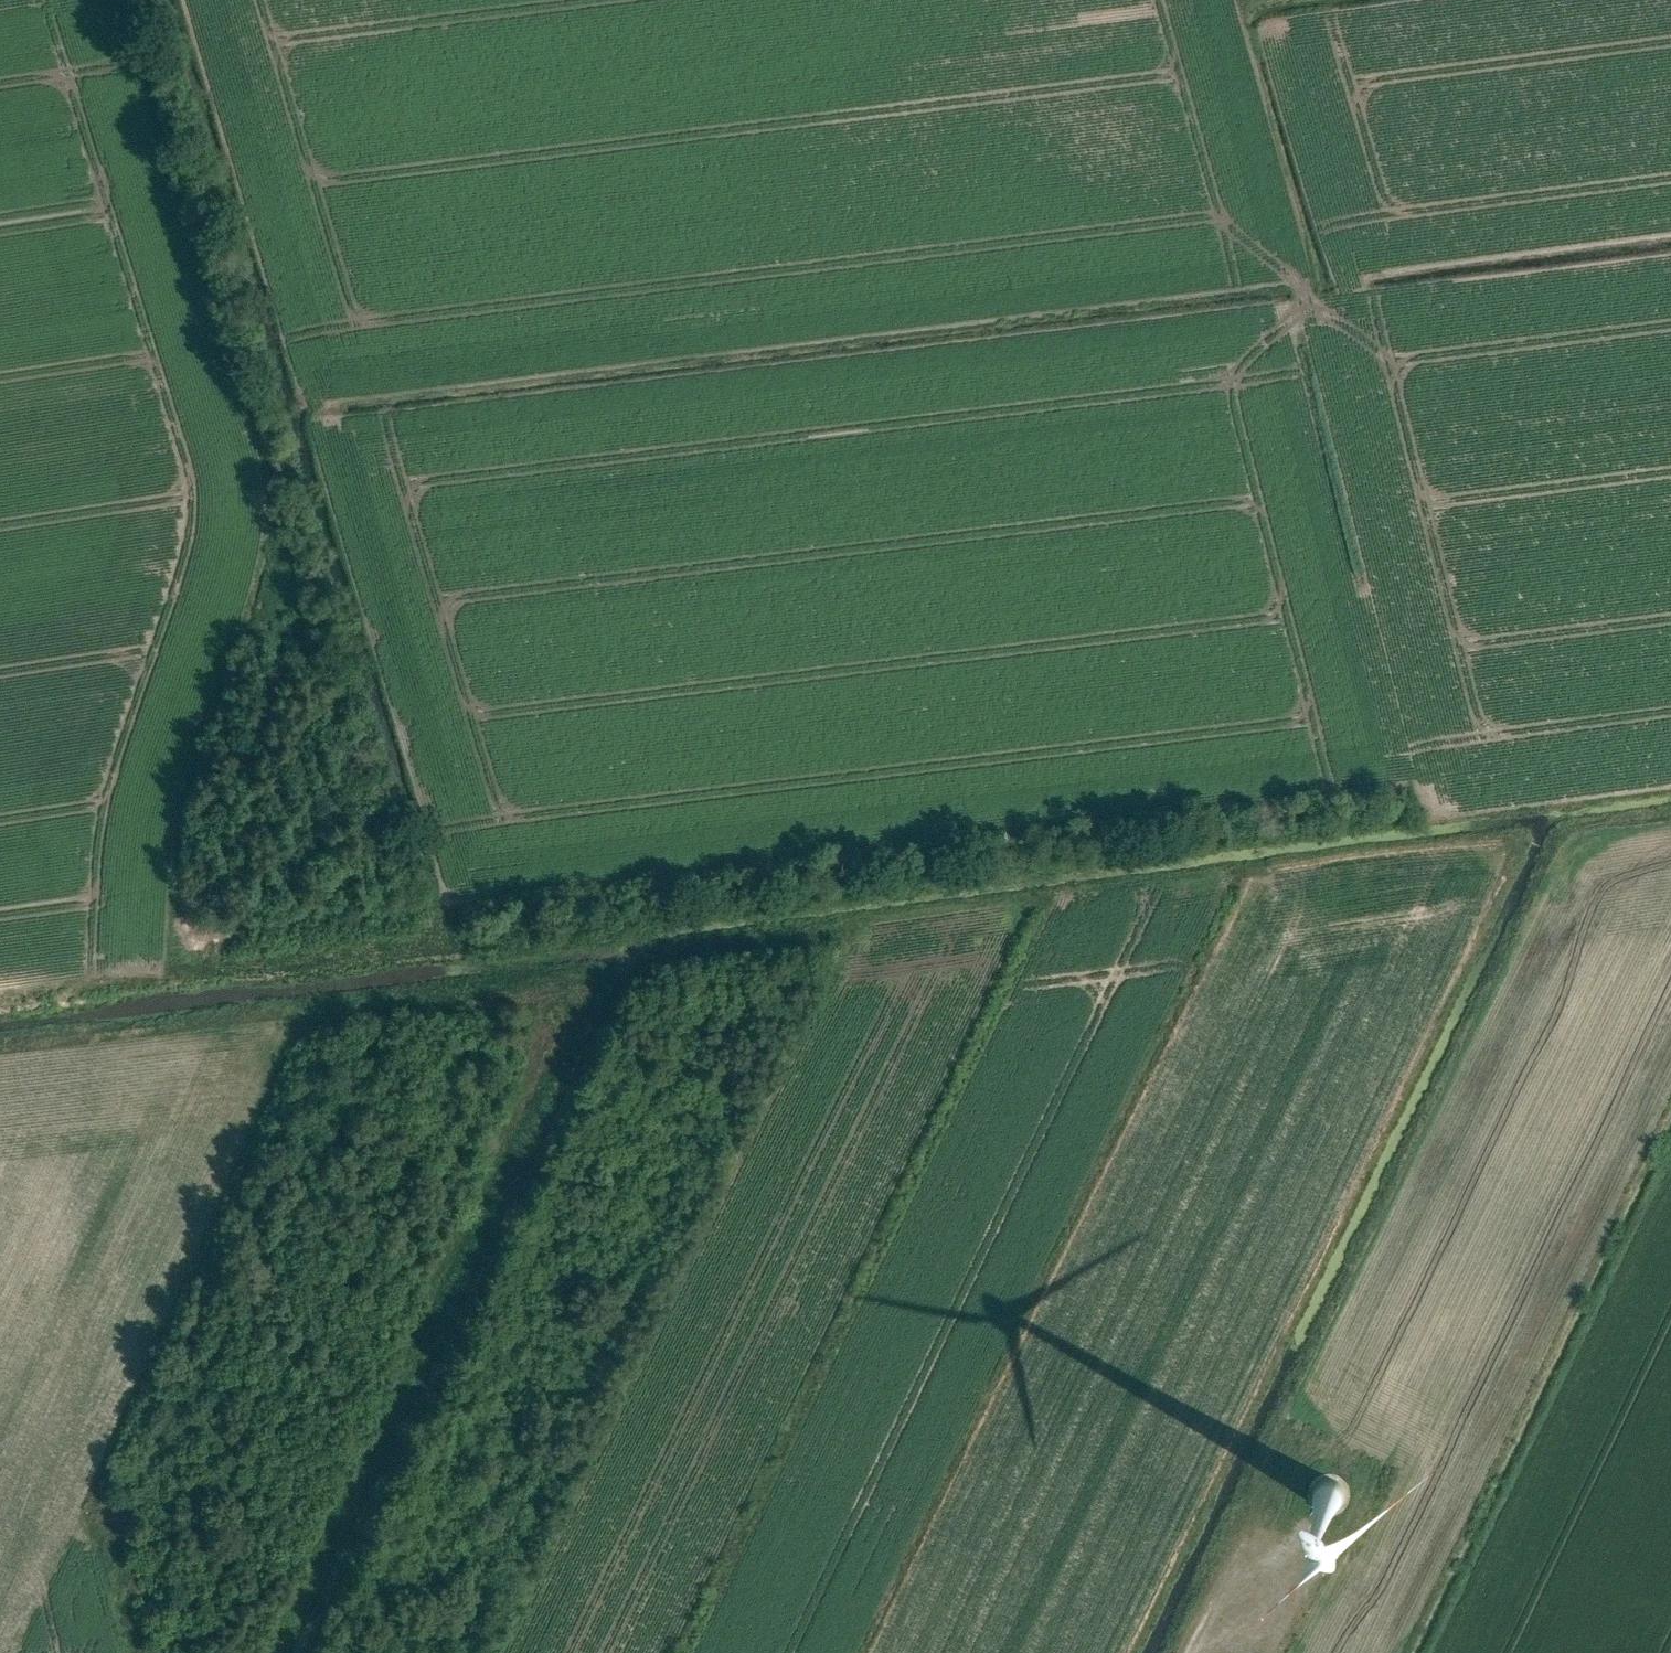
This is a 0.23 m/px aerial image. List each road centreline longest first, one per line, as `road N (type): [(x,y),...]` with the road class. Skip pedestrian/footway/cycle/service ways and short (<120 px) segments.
road 1 (track): [(1194,1652),(1257,1523)]

